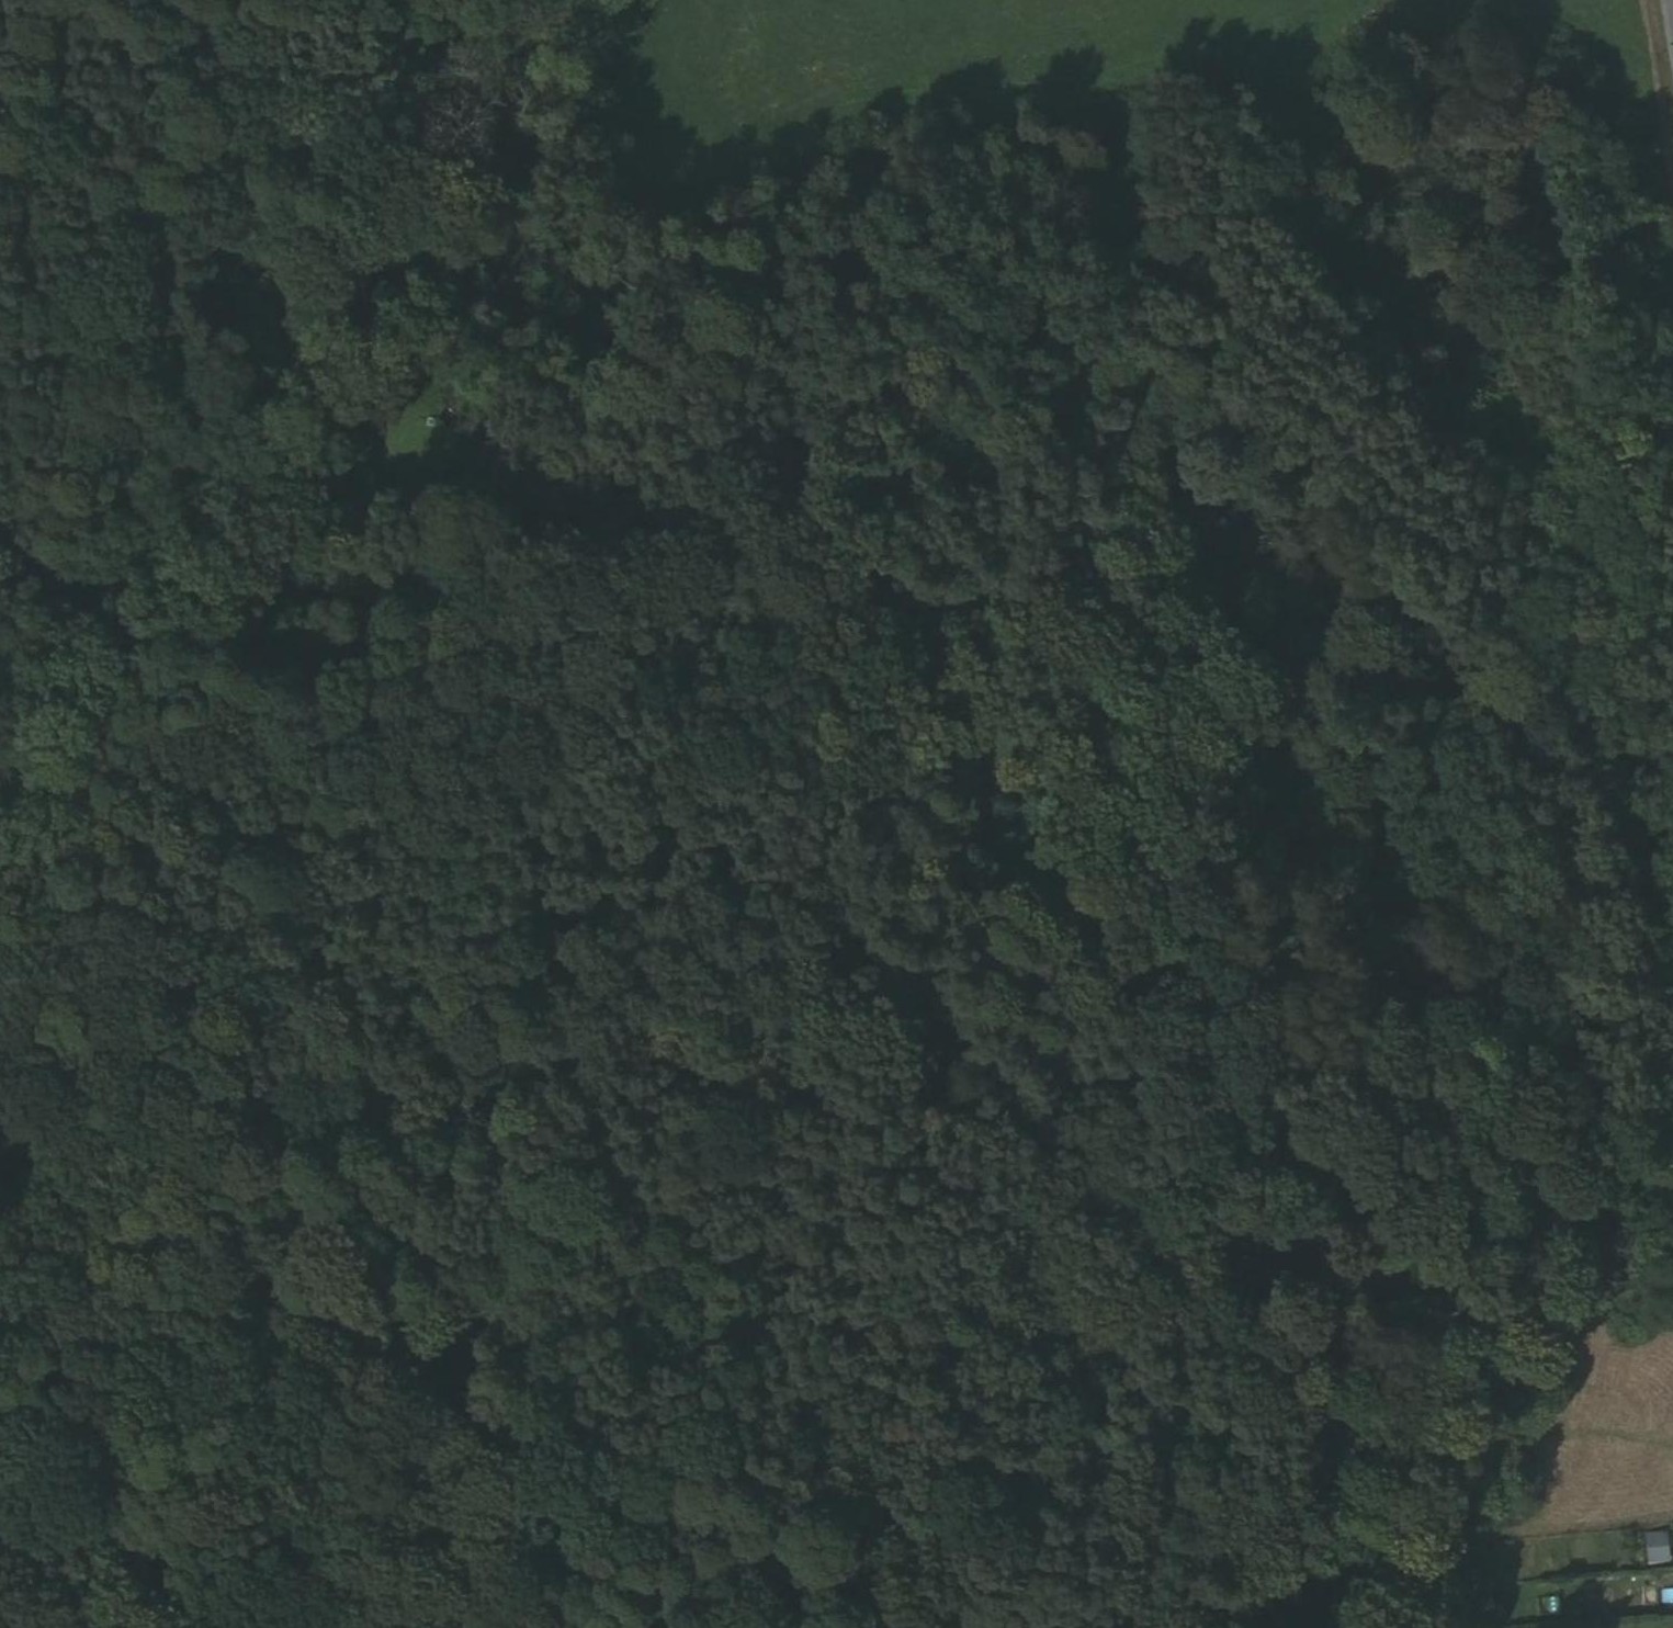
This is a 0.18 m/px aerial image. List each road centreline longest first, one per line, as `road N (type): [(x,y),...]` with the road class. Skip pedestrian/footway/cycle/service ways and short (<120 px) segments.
road 1 (track): [(537,1627),(460,1411),(271,1297),(0,1200)]

